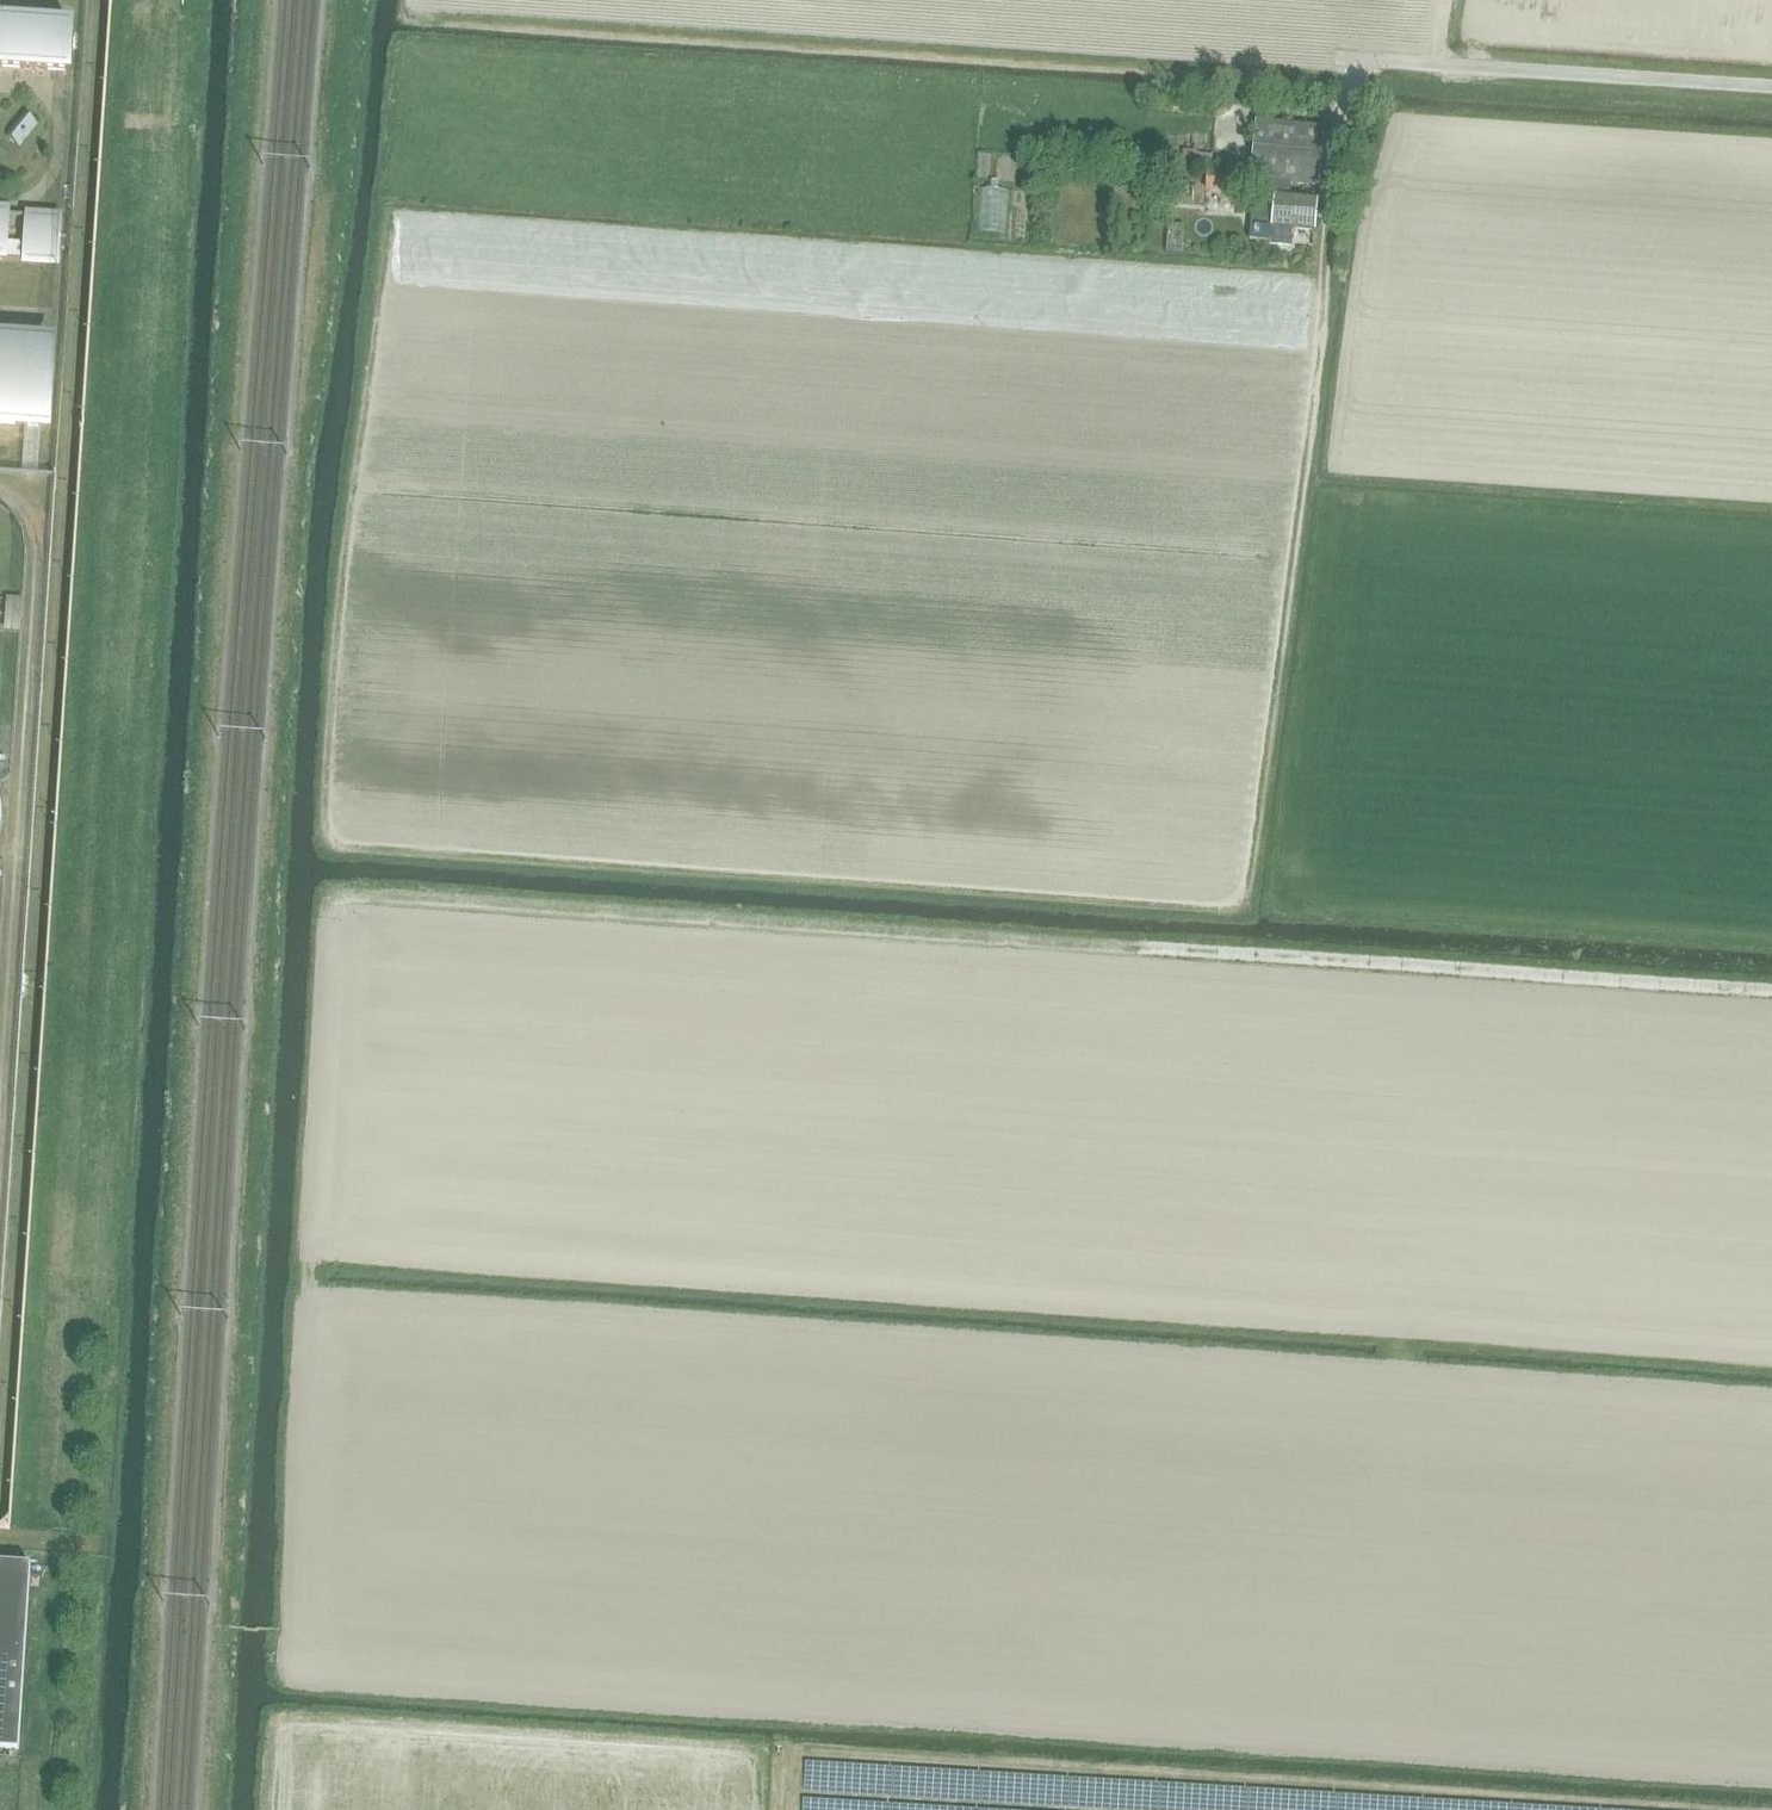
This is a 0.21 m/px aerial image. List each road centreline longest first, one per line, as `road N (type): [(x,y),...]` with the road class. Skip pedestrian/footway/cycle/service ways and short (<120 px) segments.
road 1 (track): [(1771,993),(1179,952)]
road 2 (track): [(1327,281),(1349,82),(1376,62)]

